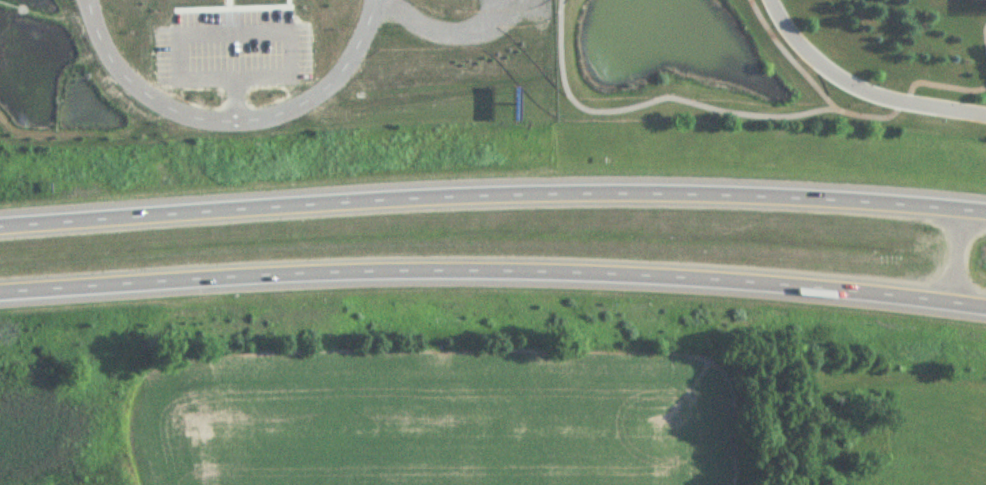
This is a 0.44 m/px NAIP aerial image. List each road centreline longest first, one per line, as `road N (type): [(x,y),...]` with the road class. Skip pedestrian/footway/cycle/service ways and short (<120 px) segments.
road 1 (motorway): [(985,210),(711,191),(474,191),(0,226)]
road 2 (motorway): [(0,292),(386,267),(587,267),(985,297)]

